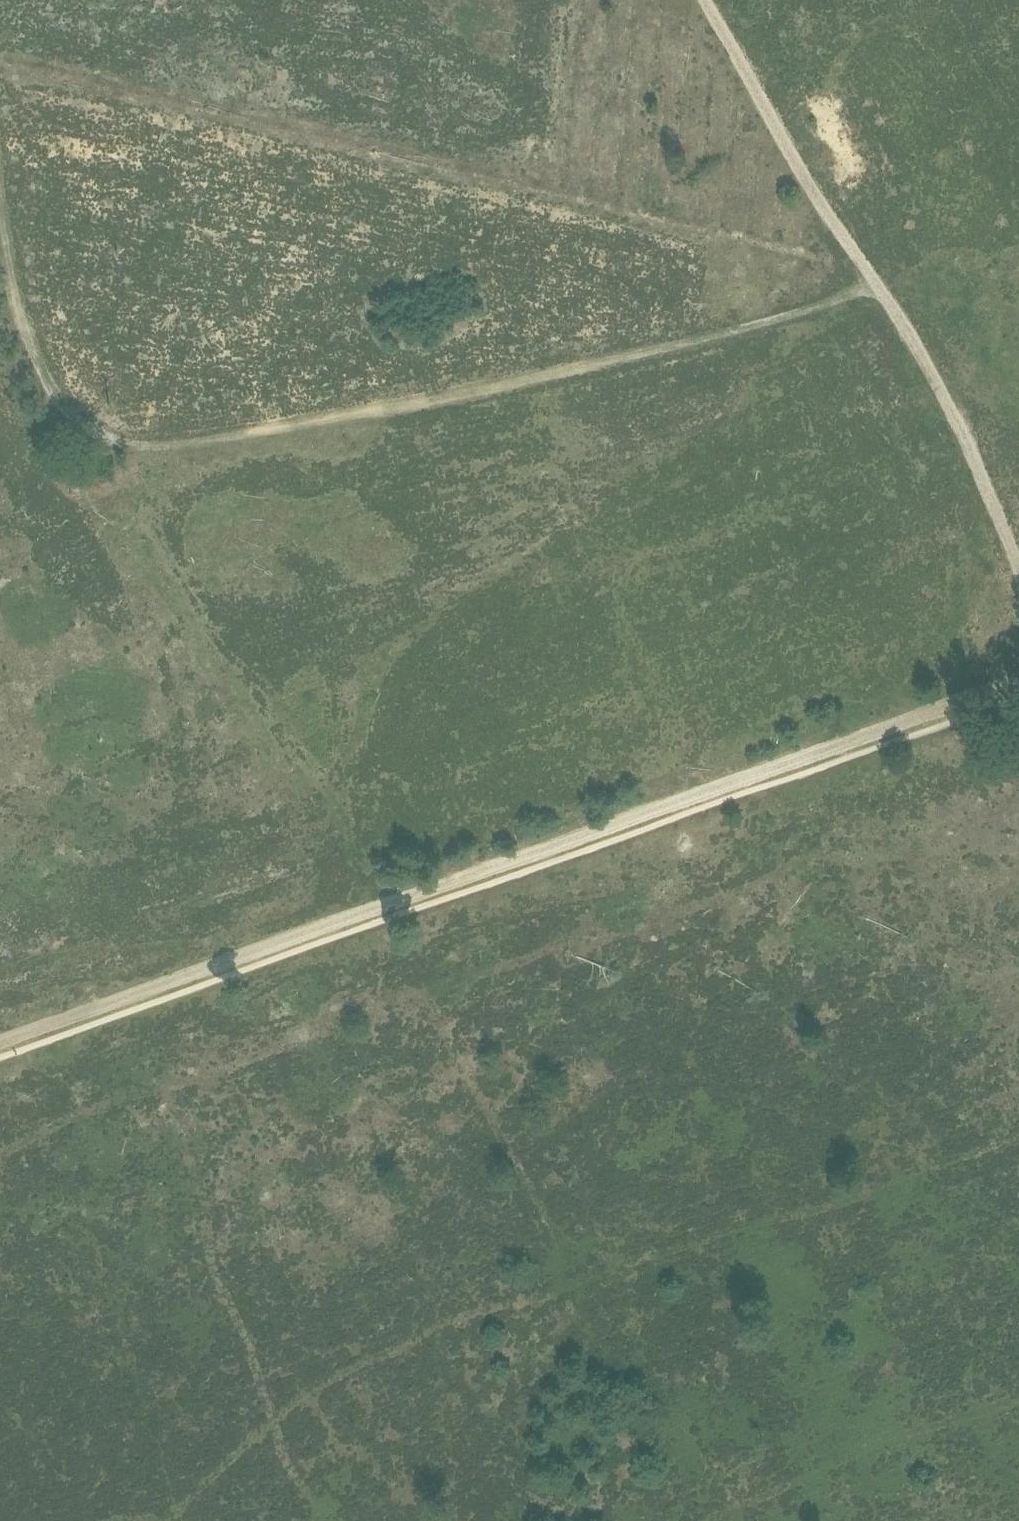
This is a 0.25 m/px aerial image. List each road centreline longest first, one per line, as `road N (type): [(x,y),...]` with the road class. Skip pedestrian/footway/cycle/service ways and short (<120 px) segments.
road 1 (track): [(0,1041),(1018,681)]
road 2 (track): [(0,221),(11,294),(43,386),(71,419),(142,443),(536,379),(877,284)]
road 3 (track): [(1018,559),(959,416),(709,0)]

